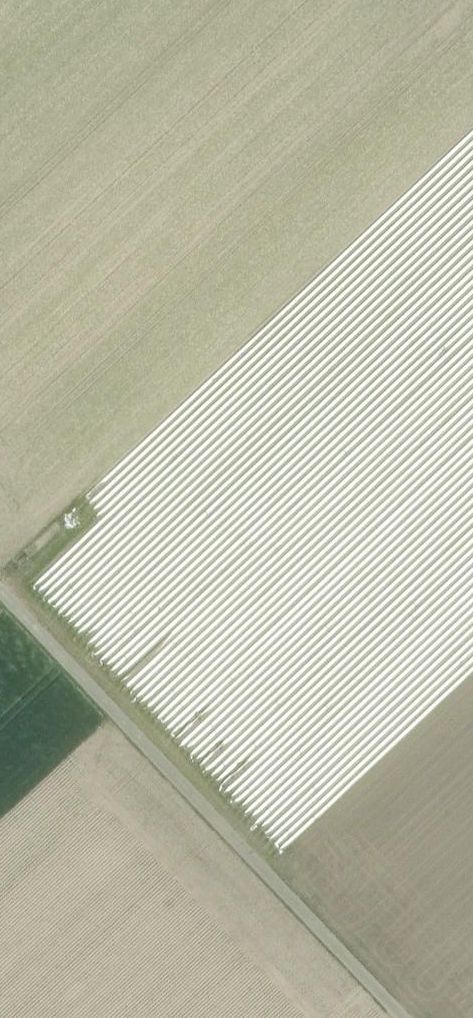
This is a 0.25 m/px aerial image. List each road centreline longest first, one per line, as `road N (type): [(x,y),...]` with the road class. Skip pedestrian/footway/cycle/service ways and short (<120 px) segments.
road 1 (unclassified): [(0,586),(411,1017)]

